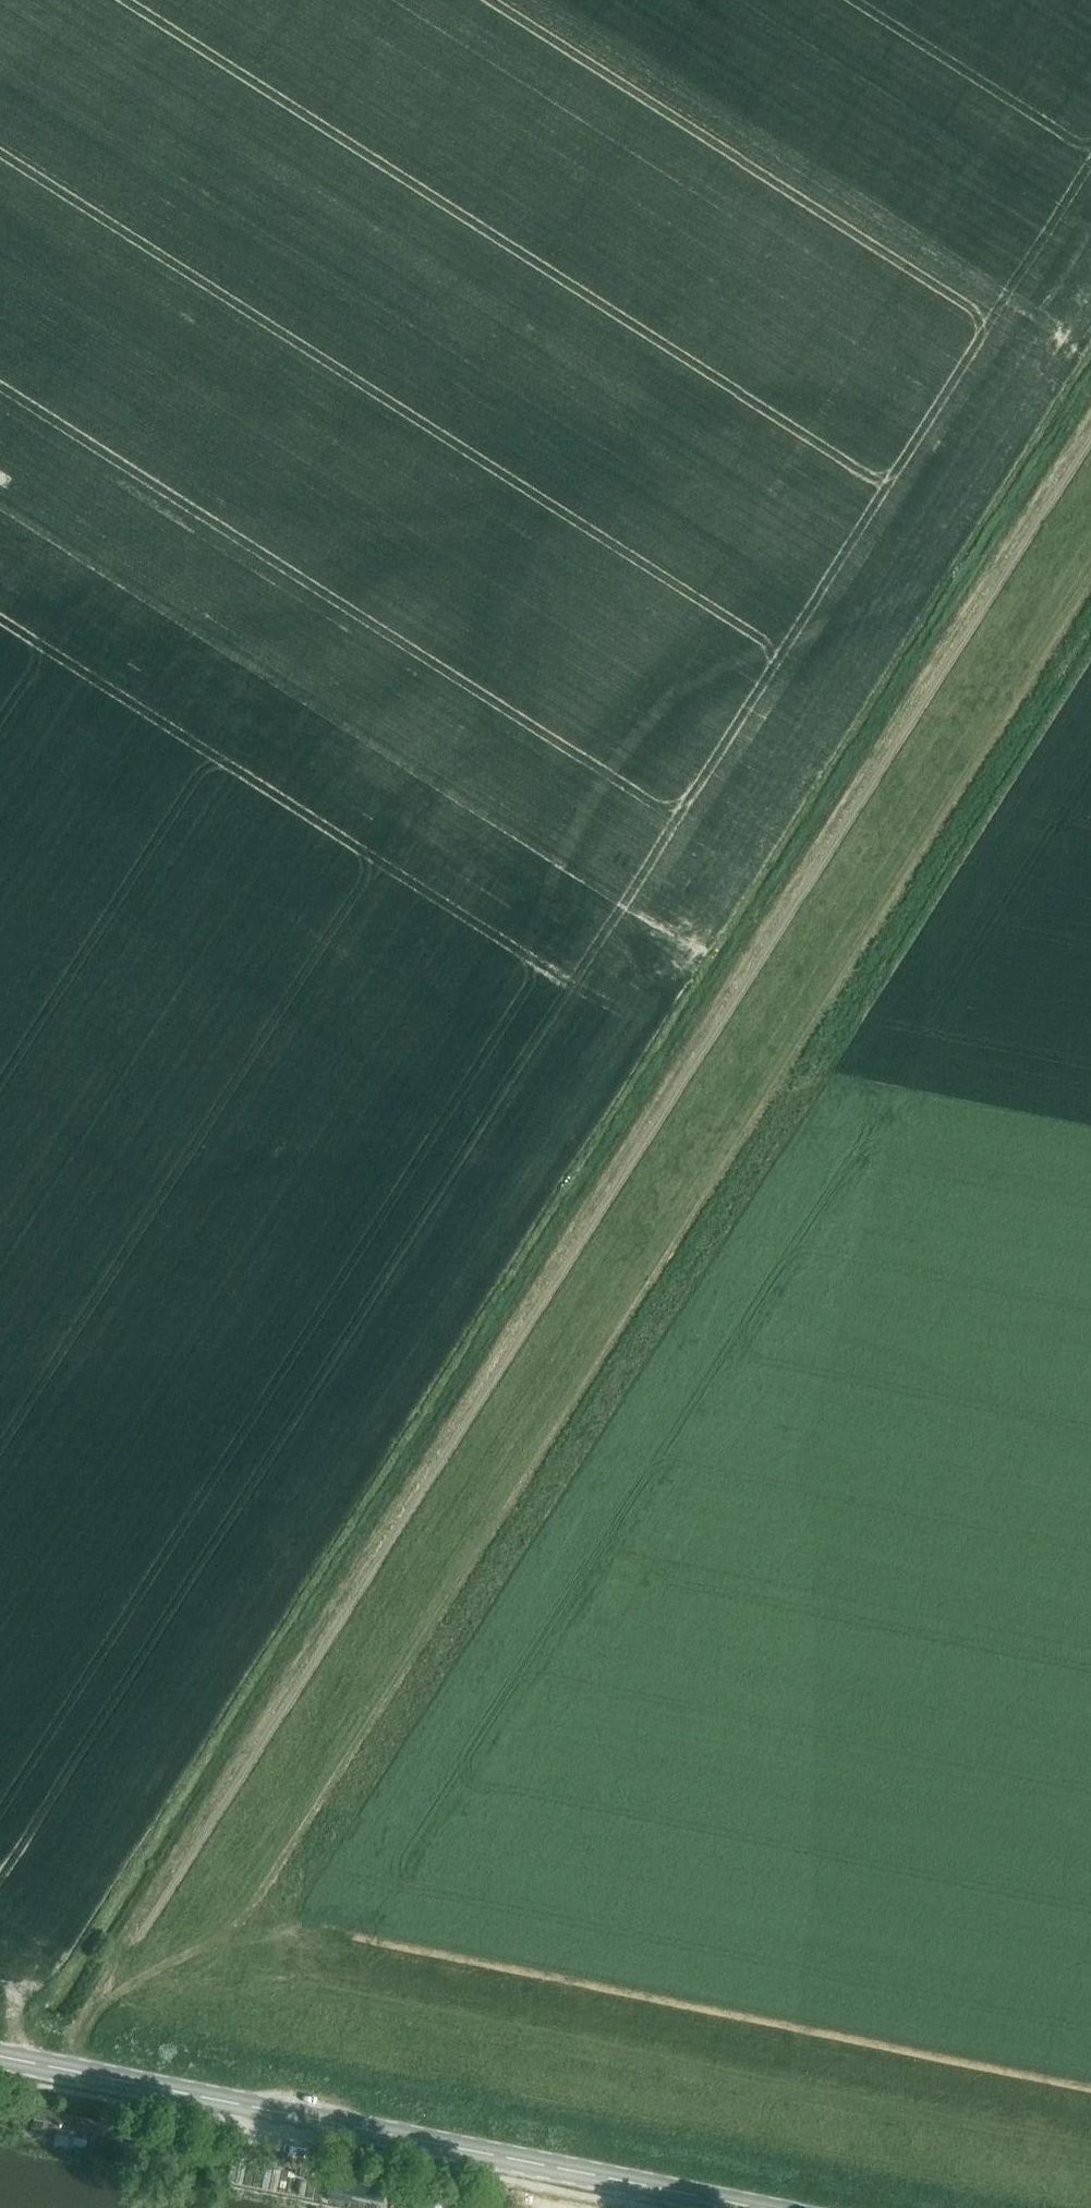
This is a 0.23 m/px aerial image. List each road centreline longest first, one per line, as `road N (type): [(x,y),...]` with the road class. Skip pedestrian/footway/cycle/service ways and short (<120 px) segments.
road 1 (tertiary): [(729,2207),(0,2060)]

